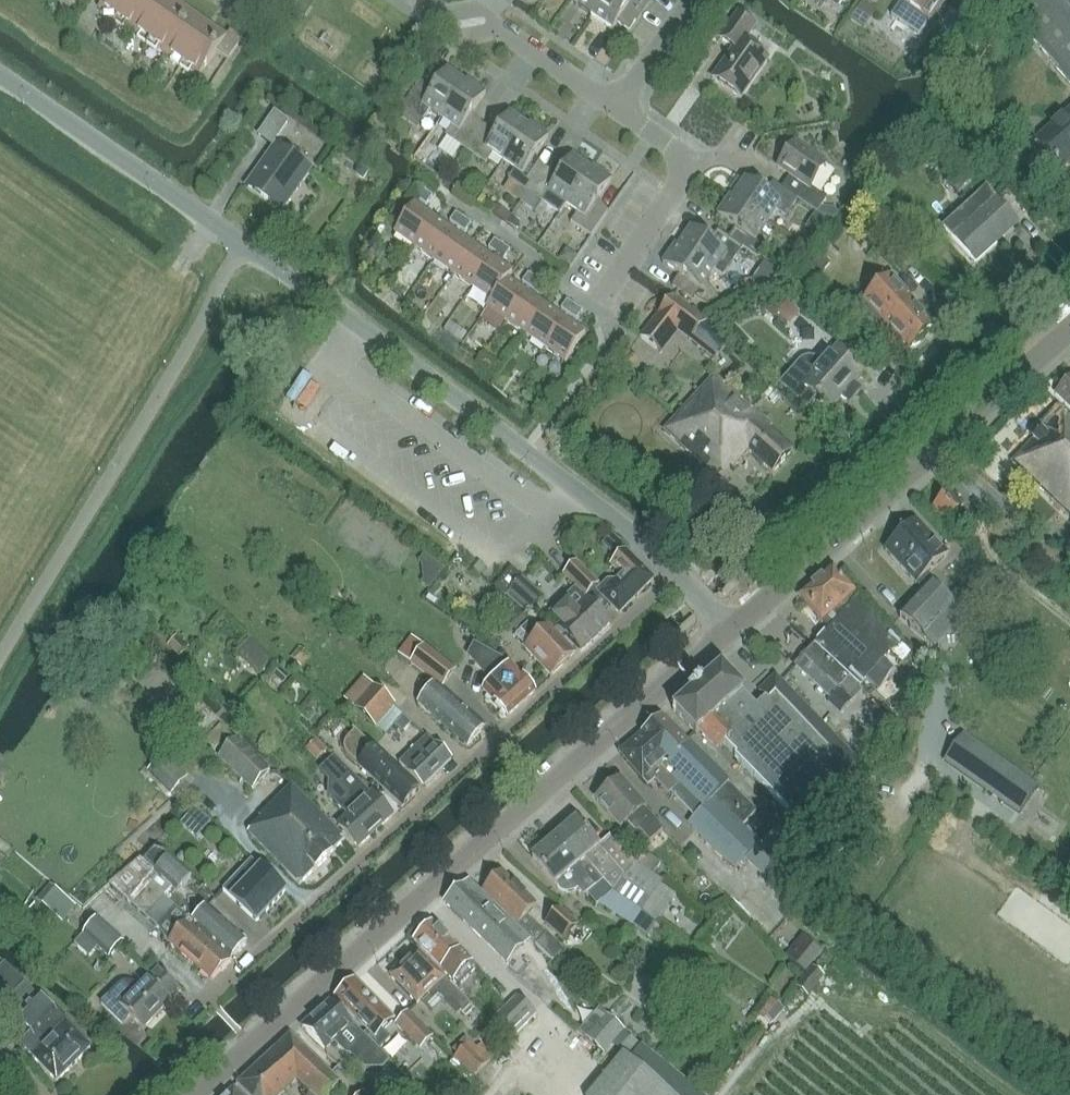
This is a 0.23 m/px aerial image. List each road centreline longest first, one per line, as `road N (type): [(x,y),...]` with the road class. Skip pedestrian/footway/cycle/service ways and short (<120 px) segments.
road 1 (unclassified): [(679,573),(355,322),(0,76)]
road 2 (tertiary): [(192,1094),(733,625)]
road 3 (unclassified): [(217,1007),(210,999),(679,573)]
road 4 (tertiary): [(733,625),(1069,327)]
road 5 (residential): [(605,301),(685,166),(676,149),(616,108)]
road 6 (residential): [(616,108),(502,29),(440,14),(419,0)]
road 7 (residential): [(616,108),(694,0)]

